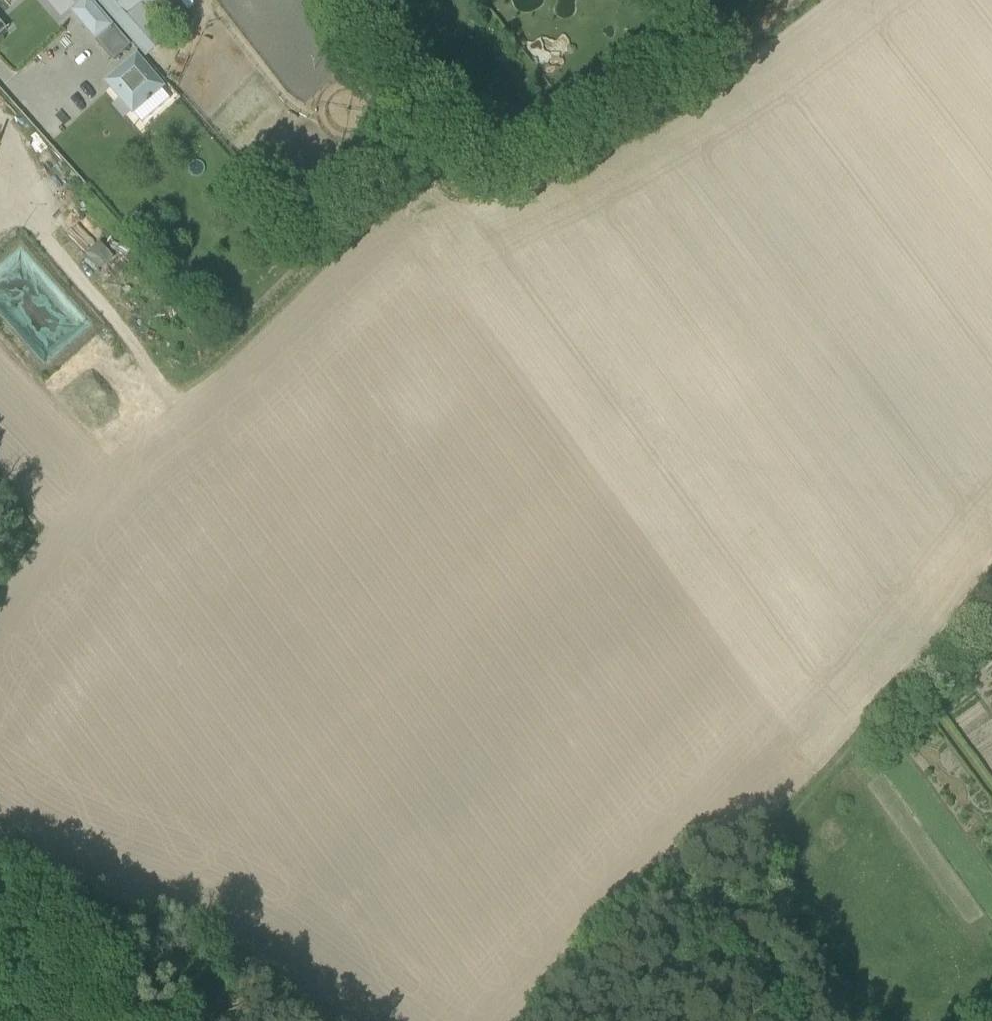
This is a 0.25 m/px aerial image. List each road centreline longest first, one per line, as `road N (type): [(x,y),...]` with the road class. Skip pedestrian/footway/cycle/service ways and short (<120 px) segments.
road 1 (track): [(991,584),(774,835)]

